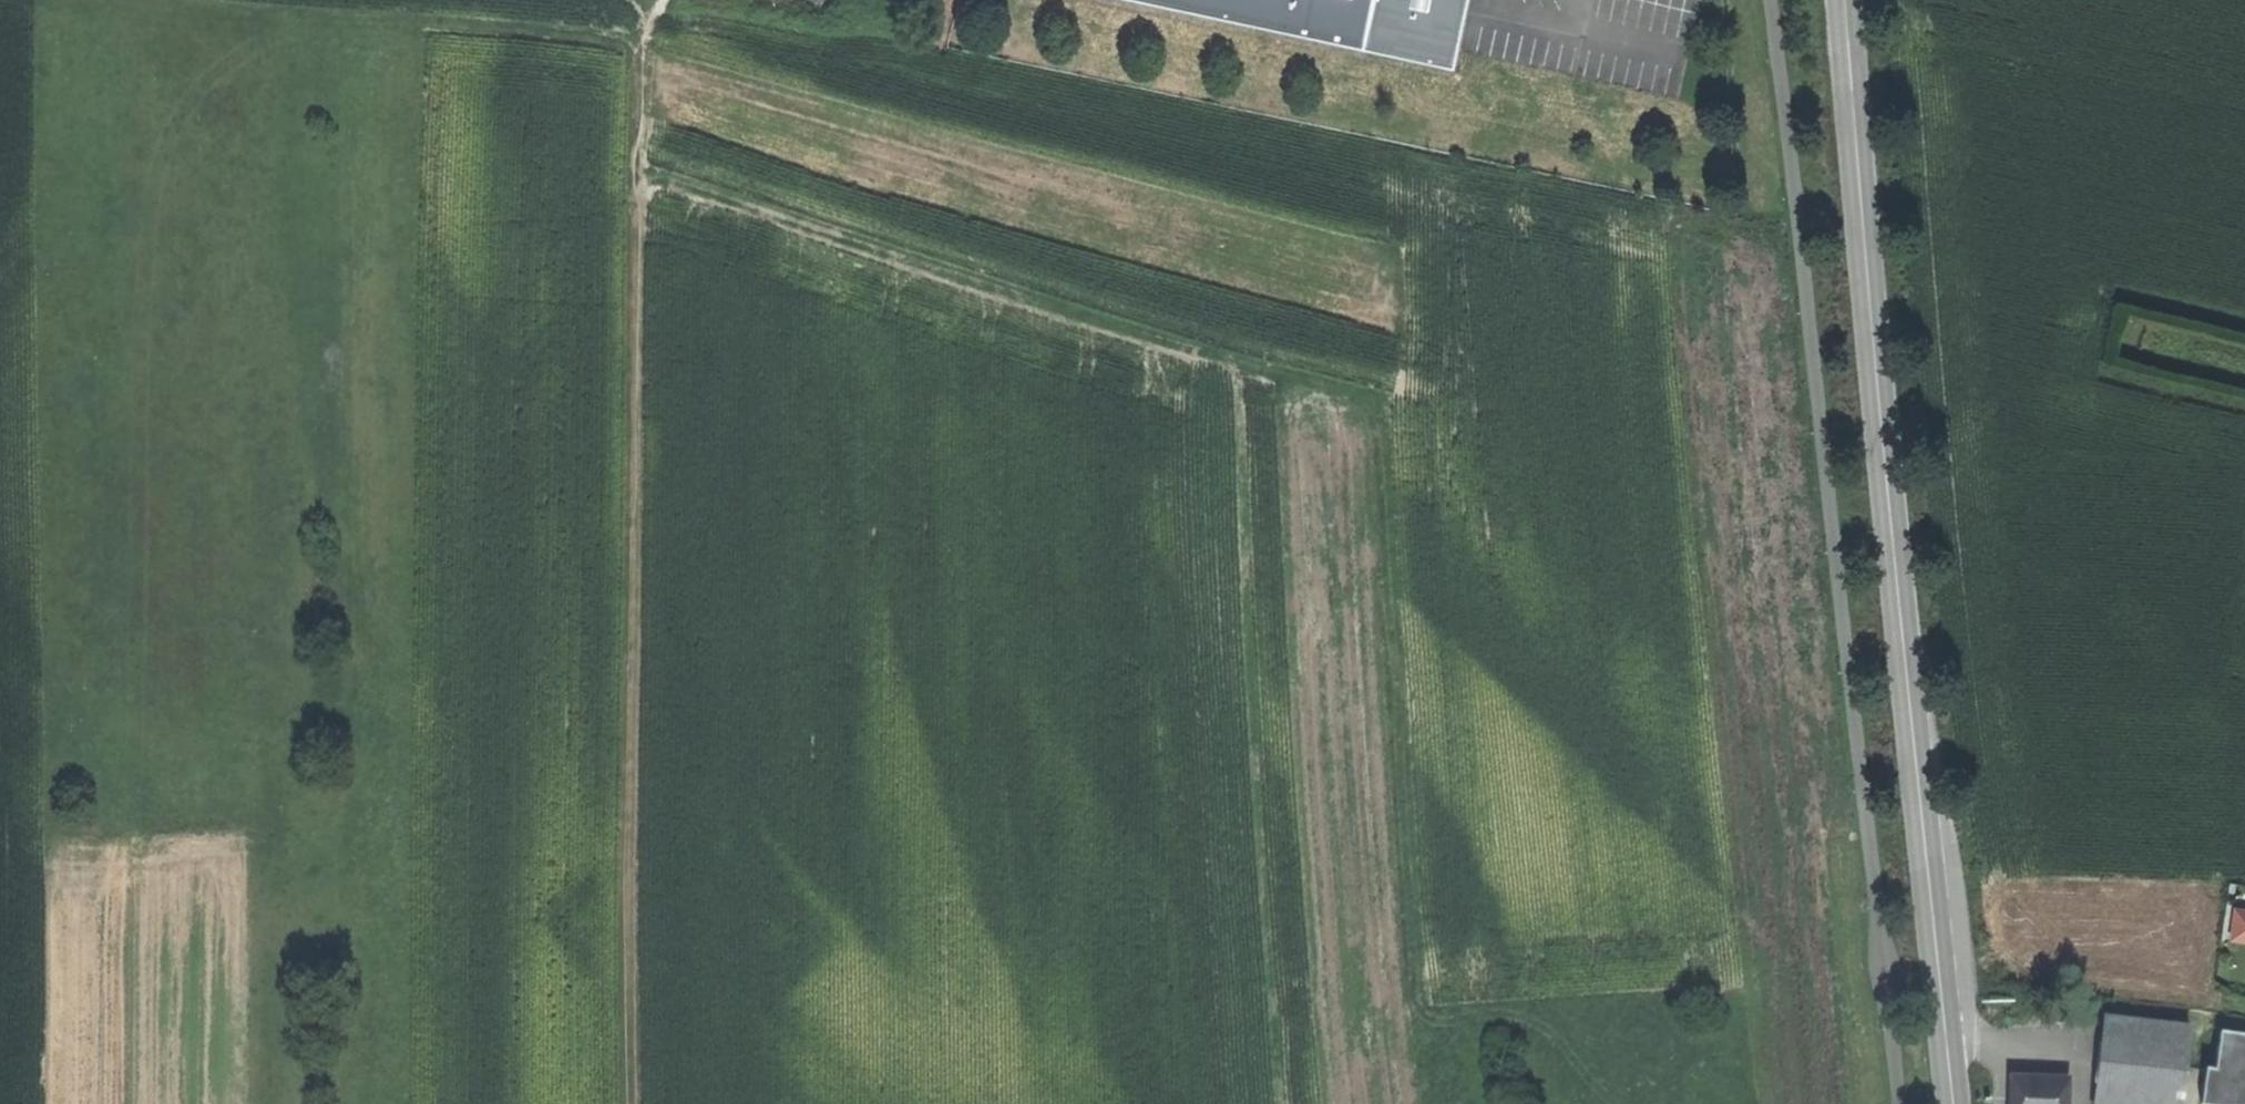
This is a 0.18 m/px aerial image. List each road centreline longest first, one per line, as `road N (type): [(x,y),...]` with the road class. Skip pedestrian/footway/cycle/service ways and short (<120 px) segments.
road 1 (secondary): [(1953,1103),(1845,0)]
road 2 (track): [(663,0),(644,36),(640,164),(632,1103)]

